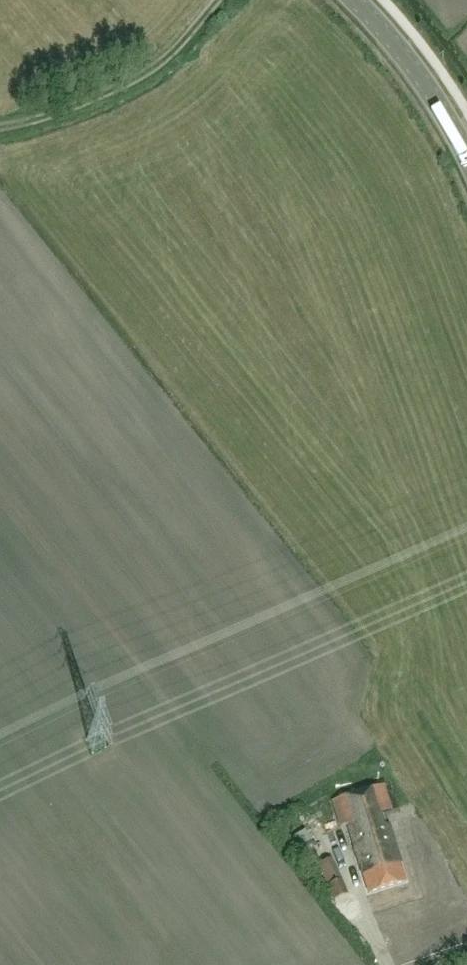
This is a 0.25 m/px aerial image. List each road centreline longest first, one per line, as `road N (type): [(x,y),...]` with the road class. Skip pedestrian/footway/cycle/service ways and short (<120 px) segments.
road 1 (track): [(0,130),(101,104),(156,72),(224,0)]
road 2 (tertiary): [(466,155),(406,58),(352,0)]

